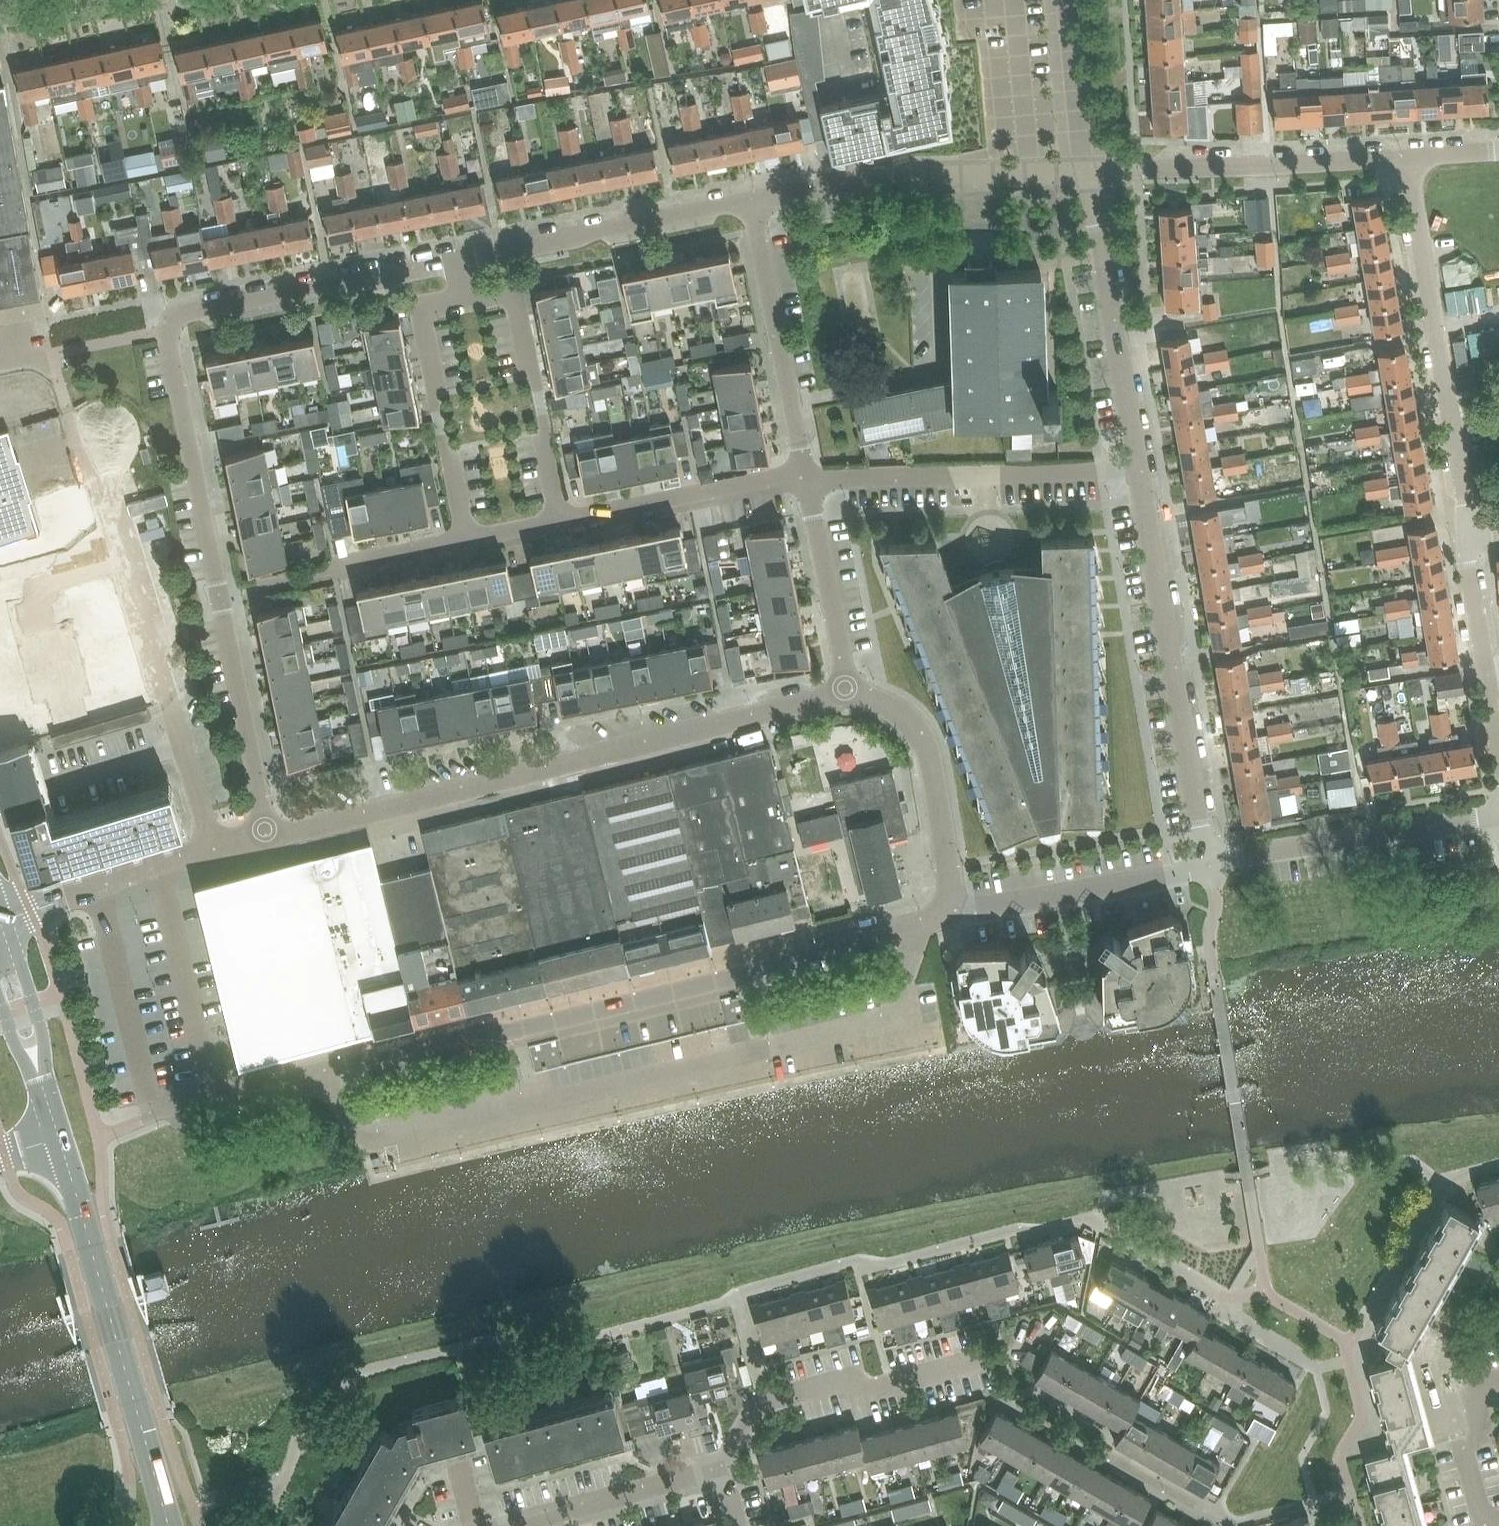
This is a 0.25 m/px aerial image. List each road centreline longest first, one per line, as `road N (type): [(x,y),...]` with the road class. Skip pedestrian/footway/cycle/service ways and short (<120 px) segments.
road 1 (residential): [(268,835),(167,331),(177,314),(460,261)]
road 2 (unclassified): [(213,1096),(751,973),(933,920),(945,907)]
road 3 (unclassified): [(268,835),(849,693)]
road 4 (unclassified): [(212,848),(100,472),(104,433)]
road 5 (unclassified): [(1206,861),(1138,468)]
road 6 (tertiary): [(166,1514),(59,1140)]
road 7 (residential): [(1466,532),(1411,157)]
road 8 (residential): [(806,478),(1138,468)]
road 9 (residential): [(1086,173),(1411,157)]
road 10 (residential): [(720,1467),(757,1404),(851,1379),(872,1390),(986,1360)]
road 11 (unclassified): [(95,885),(152,1112),(213,1096)]
road 12 (residential): [(460,261),(750,201)]
road 13 (unclassified): [(1206,861),(1498,817)]
road 14 (residential): [(466,538),(420,308),(468,299)]
road 15 (residential): [(806,478),(750,201)]
road 16 (residential): [(468,299),(513,291),(559,520)]
road 17 (unclassified): [(945,907),(959,912),(1189,872),(1206,861)]
road 18 (unclassified): [(945,907),(951,889),(926,744),(891,708),(849,693)]
road 19 (residential): [(559,520),(806,478)]
road 20 (unclassified): [(1138,468),(1099,231)]
road 21 (unclassified): [(213,1096),(158,864)]
road 22 (residential): [(720,1467),(506,1525)]
road 23 (residential): [(1498,751),(1466,532)]
road 24 (residential): [(849,693),(806,478)]
road 25 (residential): [(265,583),(466,538)]
road 26 (unclassified): [(885,175),(1086,173)]
road 27 (unclassified): [(1086,173),(1068,0)]
road 28 (residential): [(1484,1525),(1465,1460),(1481,1416),(1473,1387),(1498,1380)]
road 29 (tertiary): [(38,1074),(42,1032),(7,919)]
road 30 (residential): [(750,201),(885,175)]

